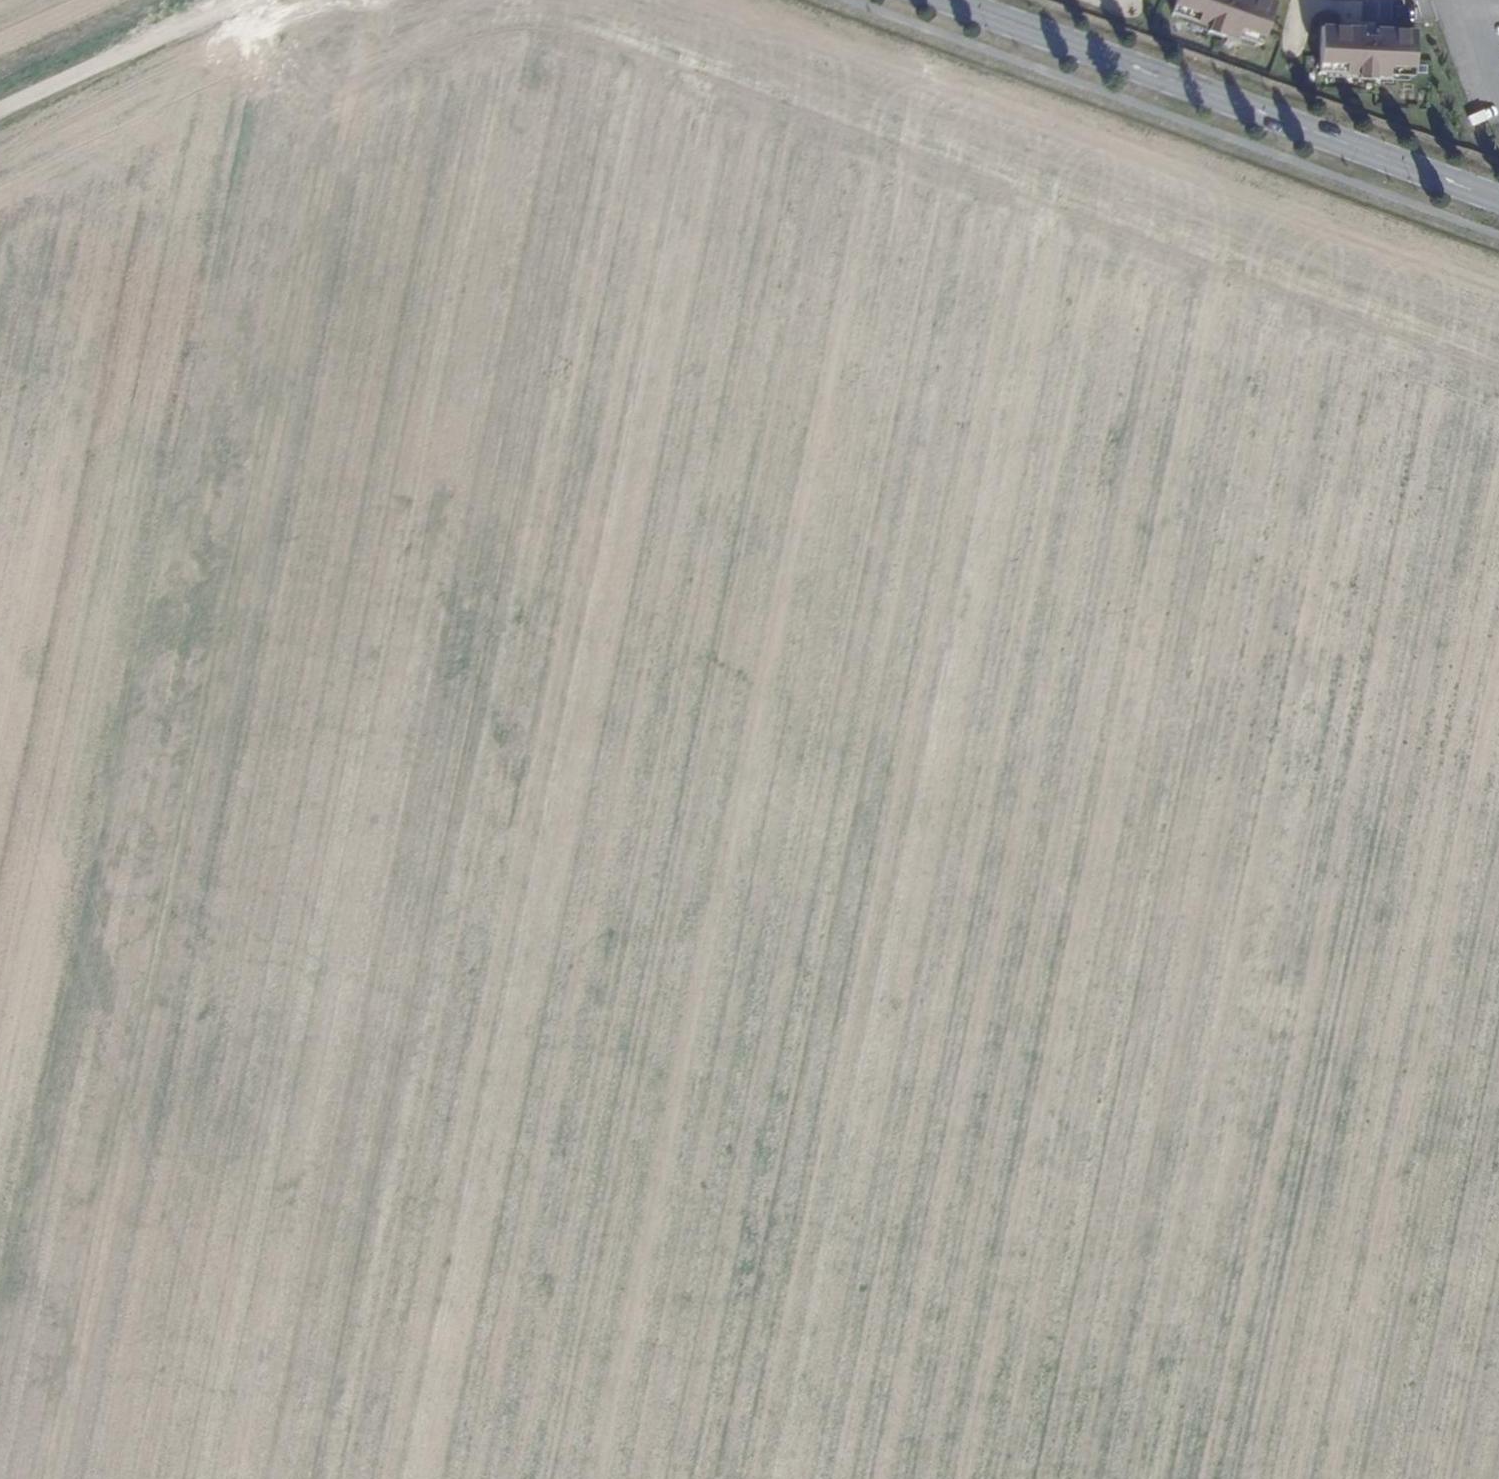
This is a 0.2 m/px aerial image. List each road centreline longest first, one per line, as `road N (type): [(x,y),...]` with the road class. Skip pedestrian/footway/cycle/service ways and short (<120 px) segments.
road 1 (tertiary): [(1498,202),(940,0)]
road 2 (track): [(0,108),(232,0)]

